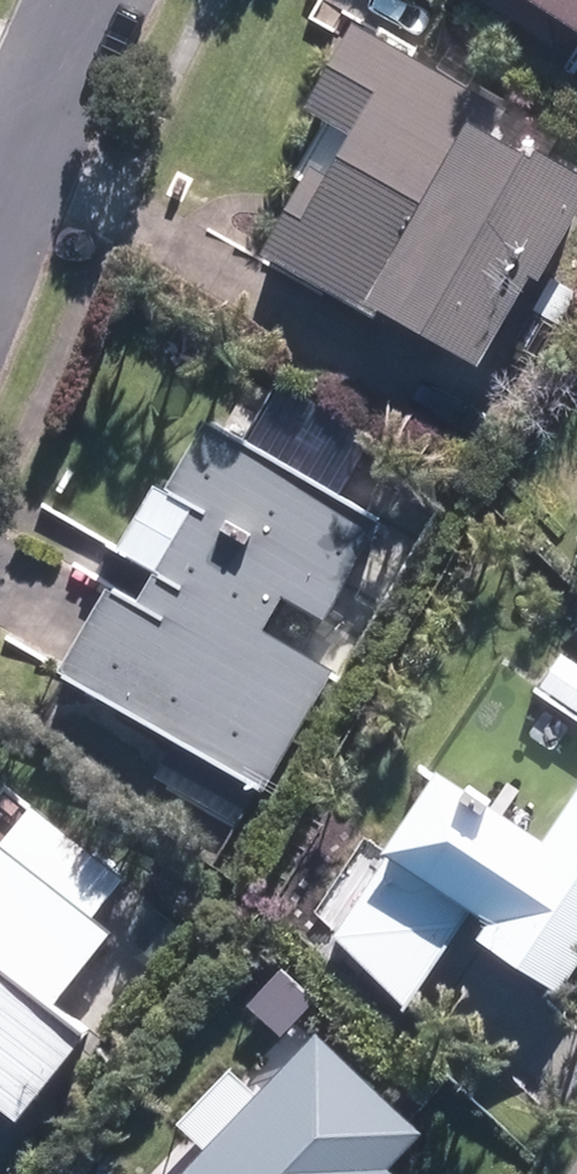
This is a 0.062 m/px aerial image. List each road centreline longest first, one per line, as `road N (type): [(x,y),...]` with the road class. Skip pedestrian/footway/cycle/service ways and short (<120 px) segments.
road 1 (residential): [(0,214),(89,0)]

